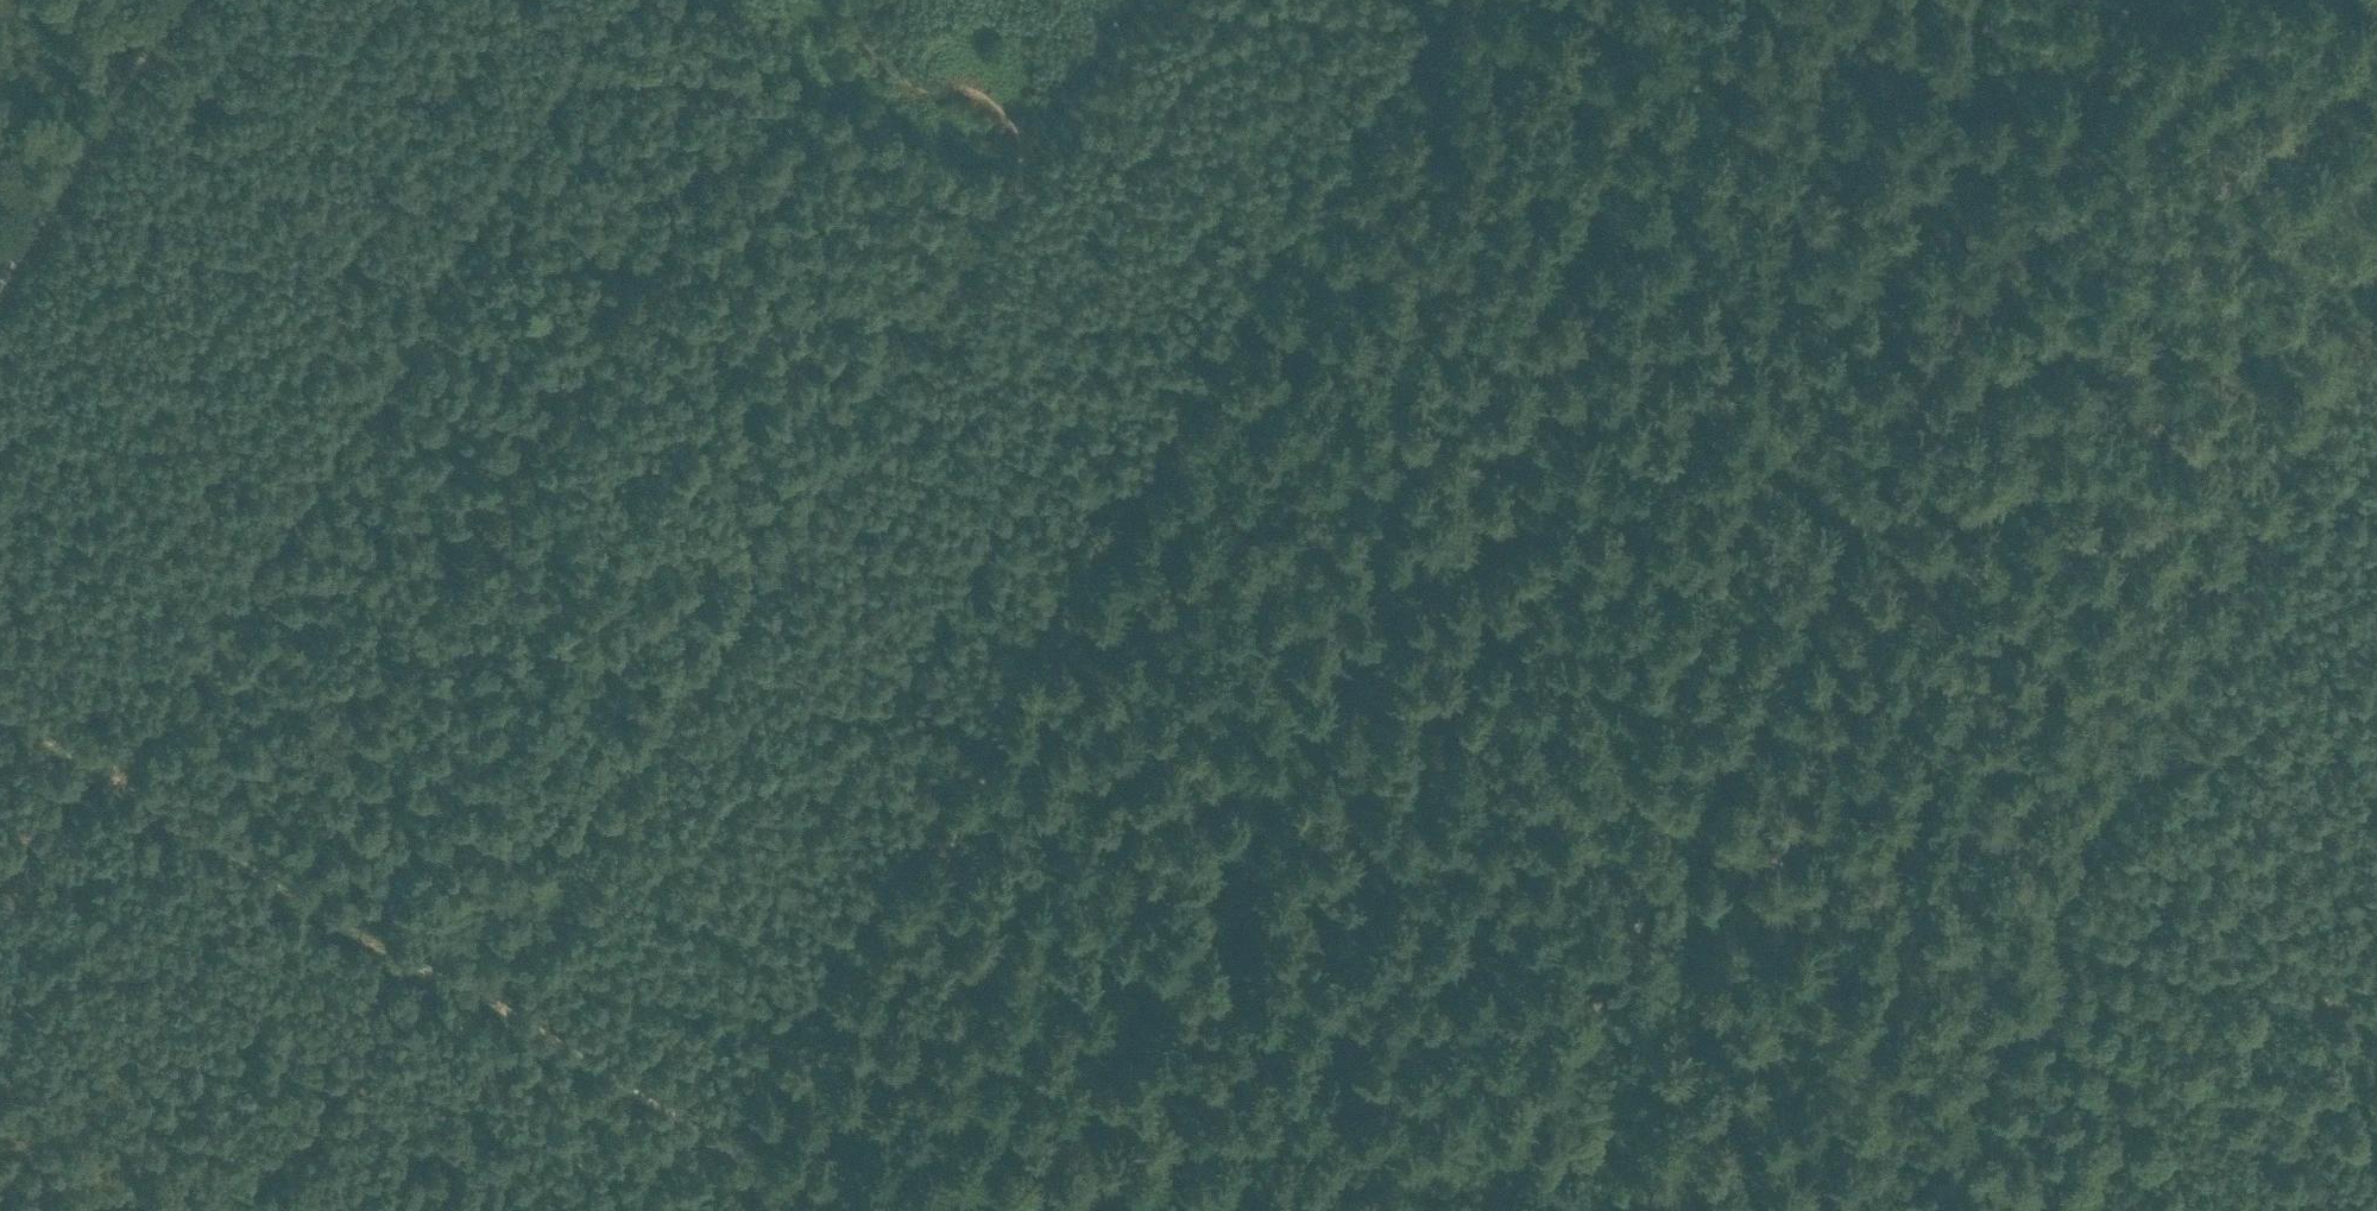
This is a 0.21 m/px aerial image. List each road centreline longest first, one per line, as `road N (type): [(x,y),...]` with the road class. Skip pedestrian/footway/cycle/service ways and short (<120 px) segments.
road 1 (track): [(454,992),(653,733),(1136,0)]
road 2 (track): [(0,719),(103,789),(417,974)]
road 3 (track): [(1496,1210),(1706,842)]
road 4 (track): [(182,0),(0,289)]
road 5 (track): [(454,992),(717,1156)]

